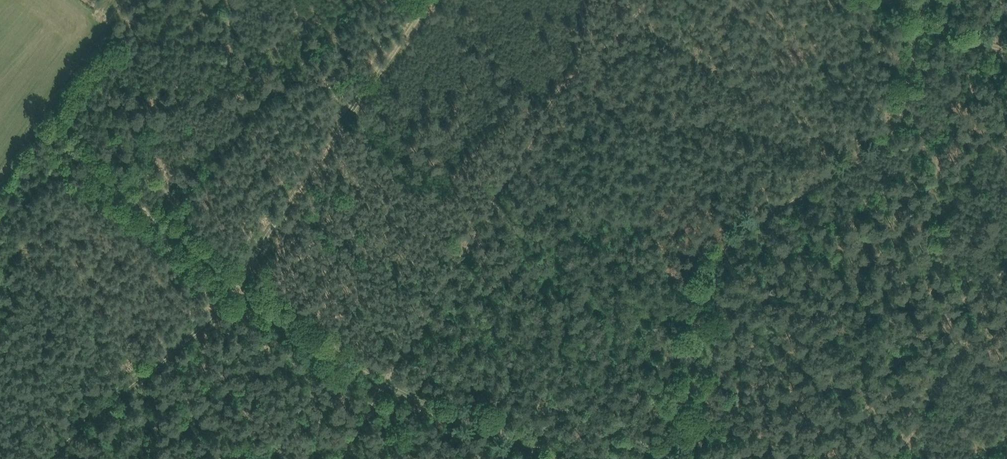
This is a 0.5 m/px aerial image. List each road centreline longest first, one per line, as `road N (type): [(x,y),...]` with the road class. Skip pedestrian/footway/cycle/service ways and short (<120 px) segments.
road 1 (track): [(36,125),(125,0)]

